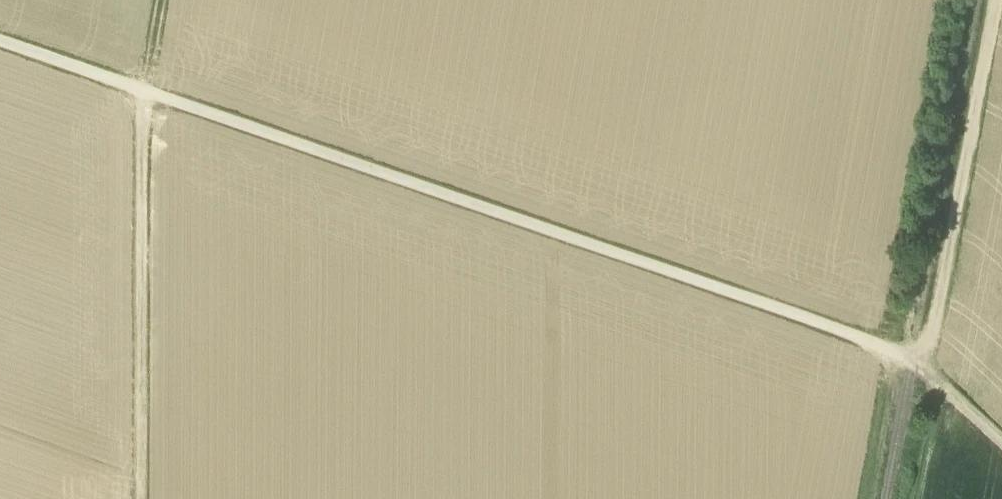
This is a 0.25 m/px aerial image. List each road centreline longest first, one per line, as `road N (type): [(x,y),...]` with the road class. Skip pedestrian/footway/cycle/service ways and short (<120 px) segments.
road 1 (track): [(0,41),(854,335),(930,374),(1001,442)]
road 2 (track): [(147,498),(143,90),(170,0)]
road 3 (track): [(930,374),(994,0)]
road 4 (track): [(930,374),(908,498)]

